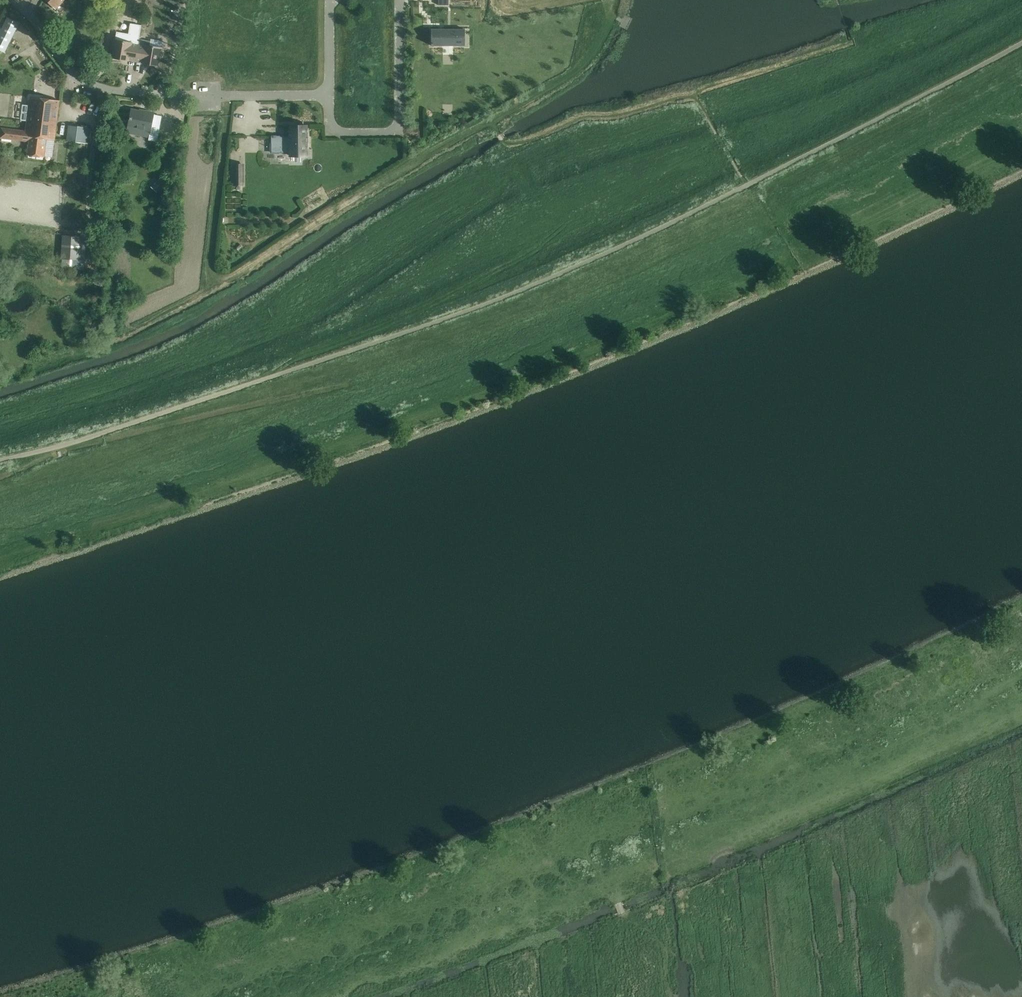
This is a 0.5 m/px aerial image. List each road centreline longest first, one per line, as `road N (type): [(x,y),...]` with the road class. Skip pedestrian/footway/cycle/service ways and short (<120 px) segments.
road 1 (residential): [(332,94),(112,92),(69,70),(11,0)]
road 2 (residential): [(399,0),(400,133),(333,133),(332,94)]

